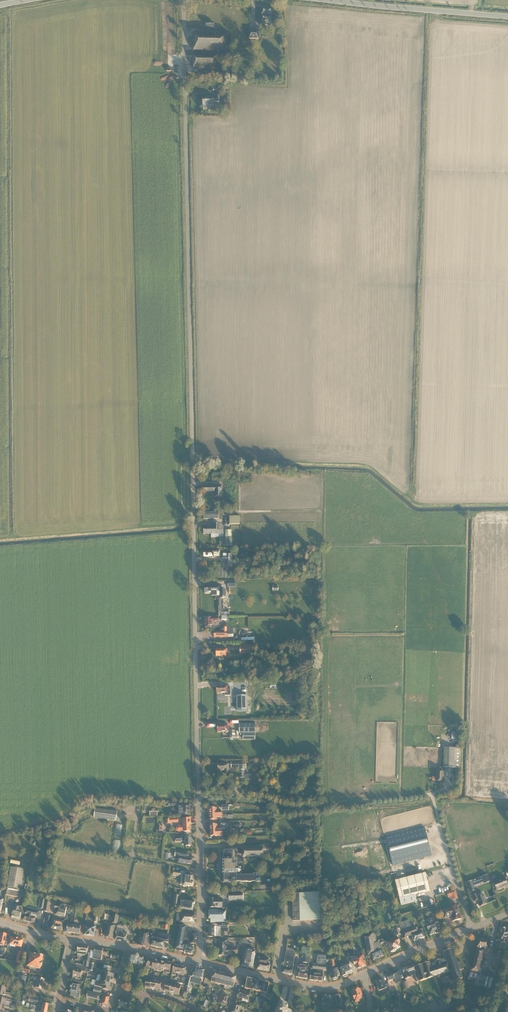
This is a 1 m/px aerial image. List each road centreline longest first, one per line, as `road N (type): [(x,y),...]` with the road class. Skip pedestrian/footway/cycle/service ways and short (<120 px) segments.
road 1 (unclassified): [(202,963),(184,0)]
road 2 (unclassified): [(331,0),(507,16)]
road 3 (unclassified): [(472,929),(431,794),(450,779)]
road 4 (tertiary): [(243,972),(317,987),(364,974)]

